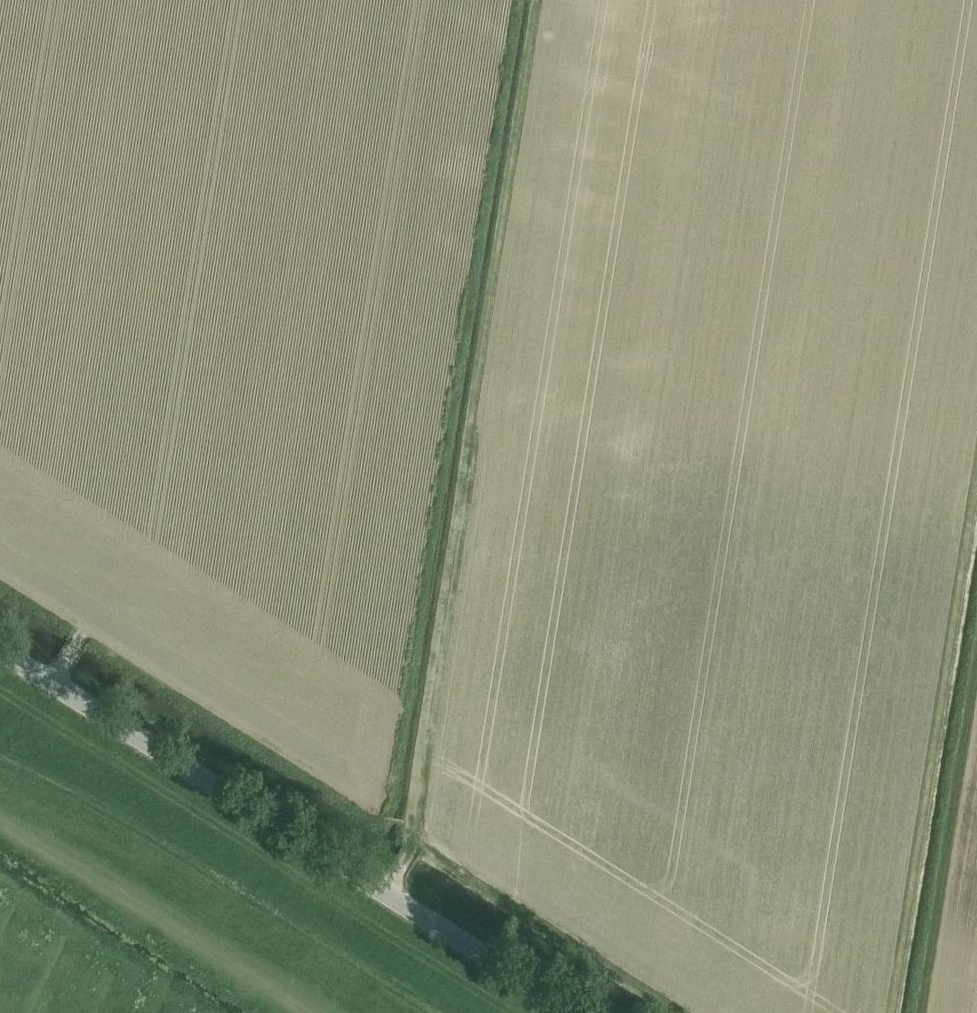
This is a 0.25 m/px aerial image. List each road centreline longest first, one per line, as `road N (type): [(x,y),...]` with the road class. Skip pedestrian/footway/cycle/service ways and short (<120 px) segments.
road 1 (unclassified): [(579,1012),(0,649)]

